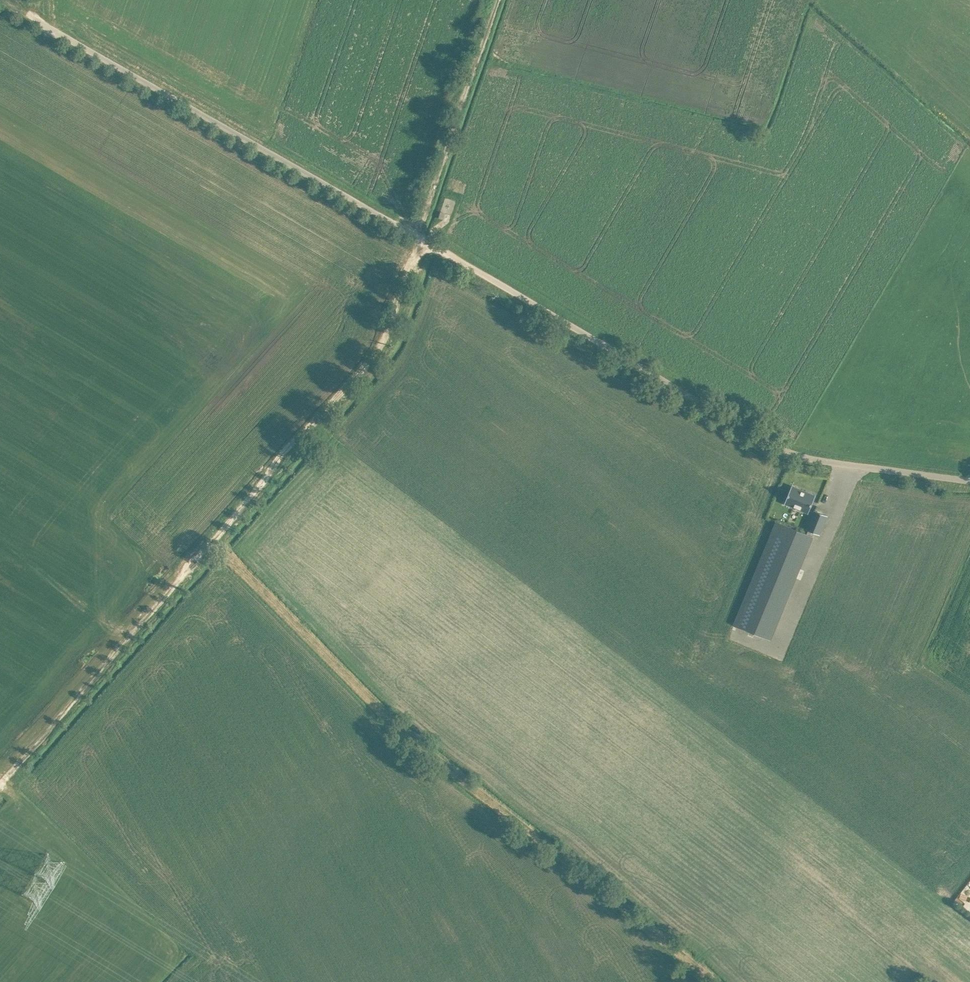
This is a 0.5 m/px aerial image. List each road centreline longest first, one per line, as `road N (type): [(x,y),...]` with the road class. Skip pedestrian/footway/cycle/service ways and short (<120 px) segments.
road 1 (unclassified): [(969,477),(776,439),(38,19)]
road 2 (track): [(205,534),(378,340),(497,0)]
road 3 (track): [(0,765),(205,534)]

